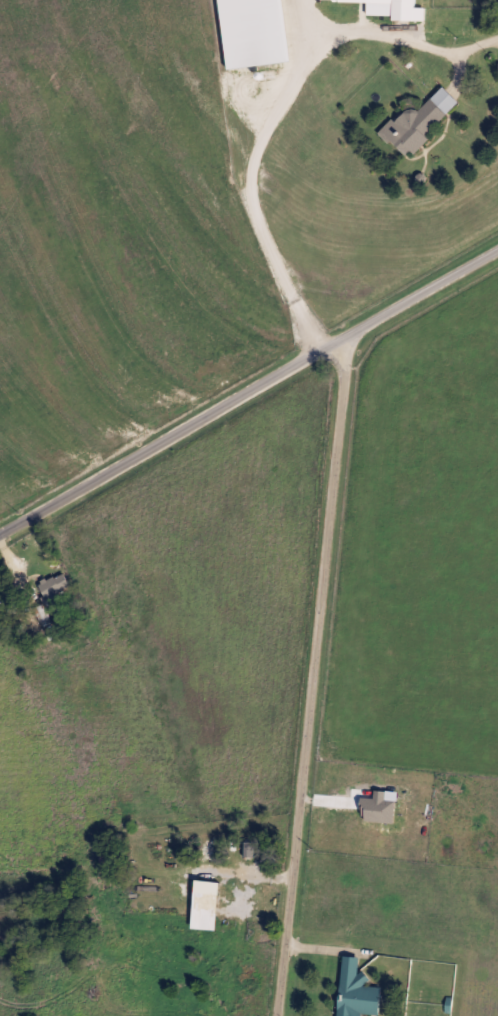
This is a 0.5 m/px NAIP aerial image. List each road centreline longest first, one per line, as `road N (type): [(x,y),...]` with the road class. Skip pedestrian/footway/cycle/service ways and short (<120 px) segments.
road 1 (residential): [(278,1015),(349,335)]
road 2 (residential): [(0,535),(497,248)]

